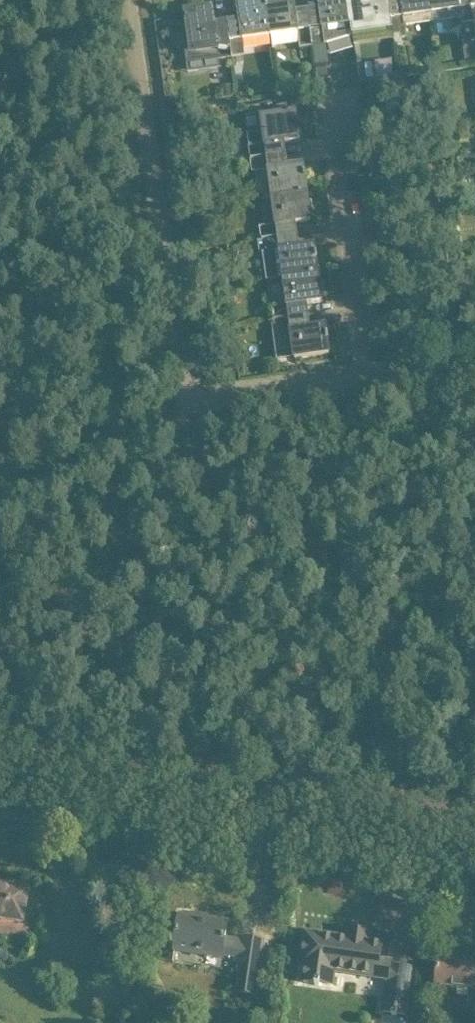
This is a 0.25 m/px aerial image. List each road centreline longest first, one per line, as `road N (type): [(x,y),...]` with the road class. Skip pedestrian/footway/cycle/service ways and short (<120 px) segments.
road 1 (residential): [(361,386),(207,401),(182,385),(110,0)]
road 2 (tertiary): [(474,820),(0,750)]
road 3 (residential): [(361,386),(322,108)]

